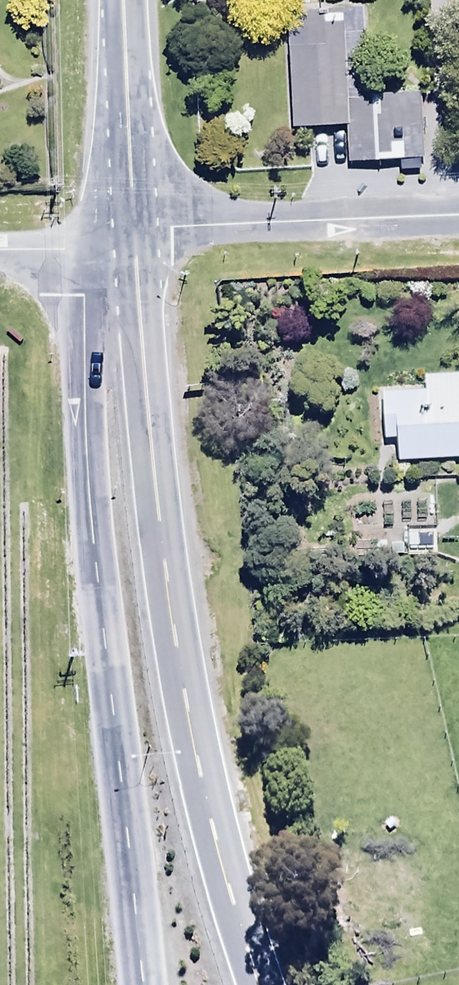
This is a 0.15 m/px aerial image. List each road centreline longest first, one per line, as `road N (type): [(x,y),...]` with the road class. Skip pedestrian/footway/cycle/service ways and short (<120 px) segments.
road 1 (trunk): [(133,225),(139,397),(176,679),(259,984)]
road 2 (tertiary): [(141,984),(99,565),(80,246)]
road 3 (residential): [(133,225),(458,208)]
road 4 (trunk): [(122,0),(133,225)]

